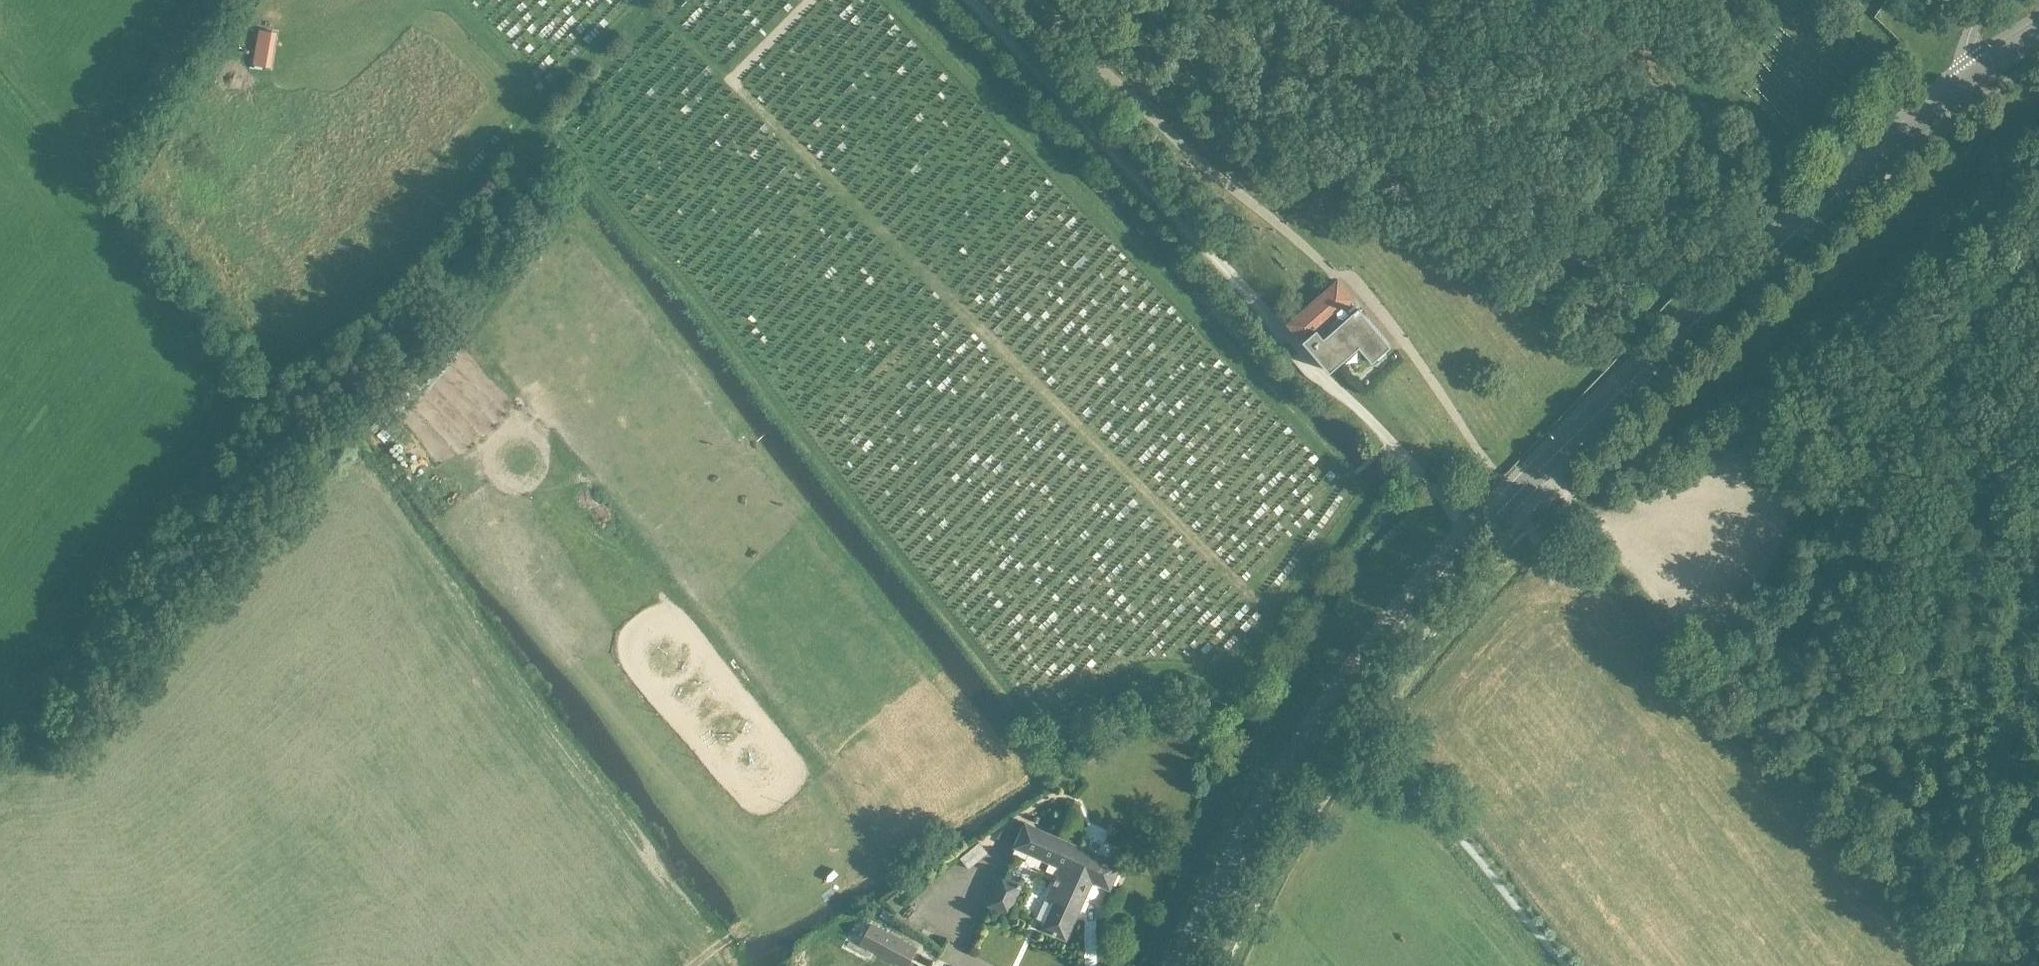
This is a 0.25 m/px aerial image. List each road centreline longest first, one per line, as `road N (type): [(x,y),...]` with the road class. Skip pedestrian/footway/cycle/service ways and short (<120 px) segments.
road 1 (tertiary): [(1196,965),(1230,888),(1332,720),(1474,537),(1654,364),(1974,83)]

